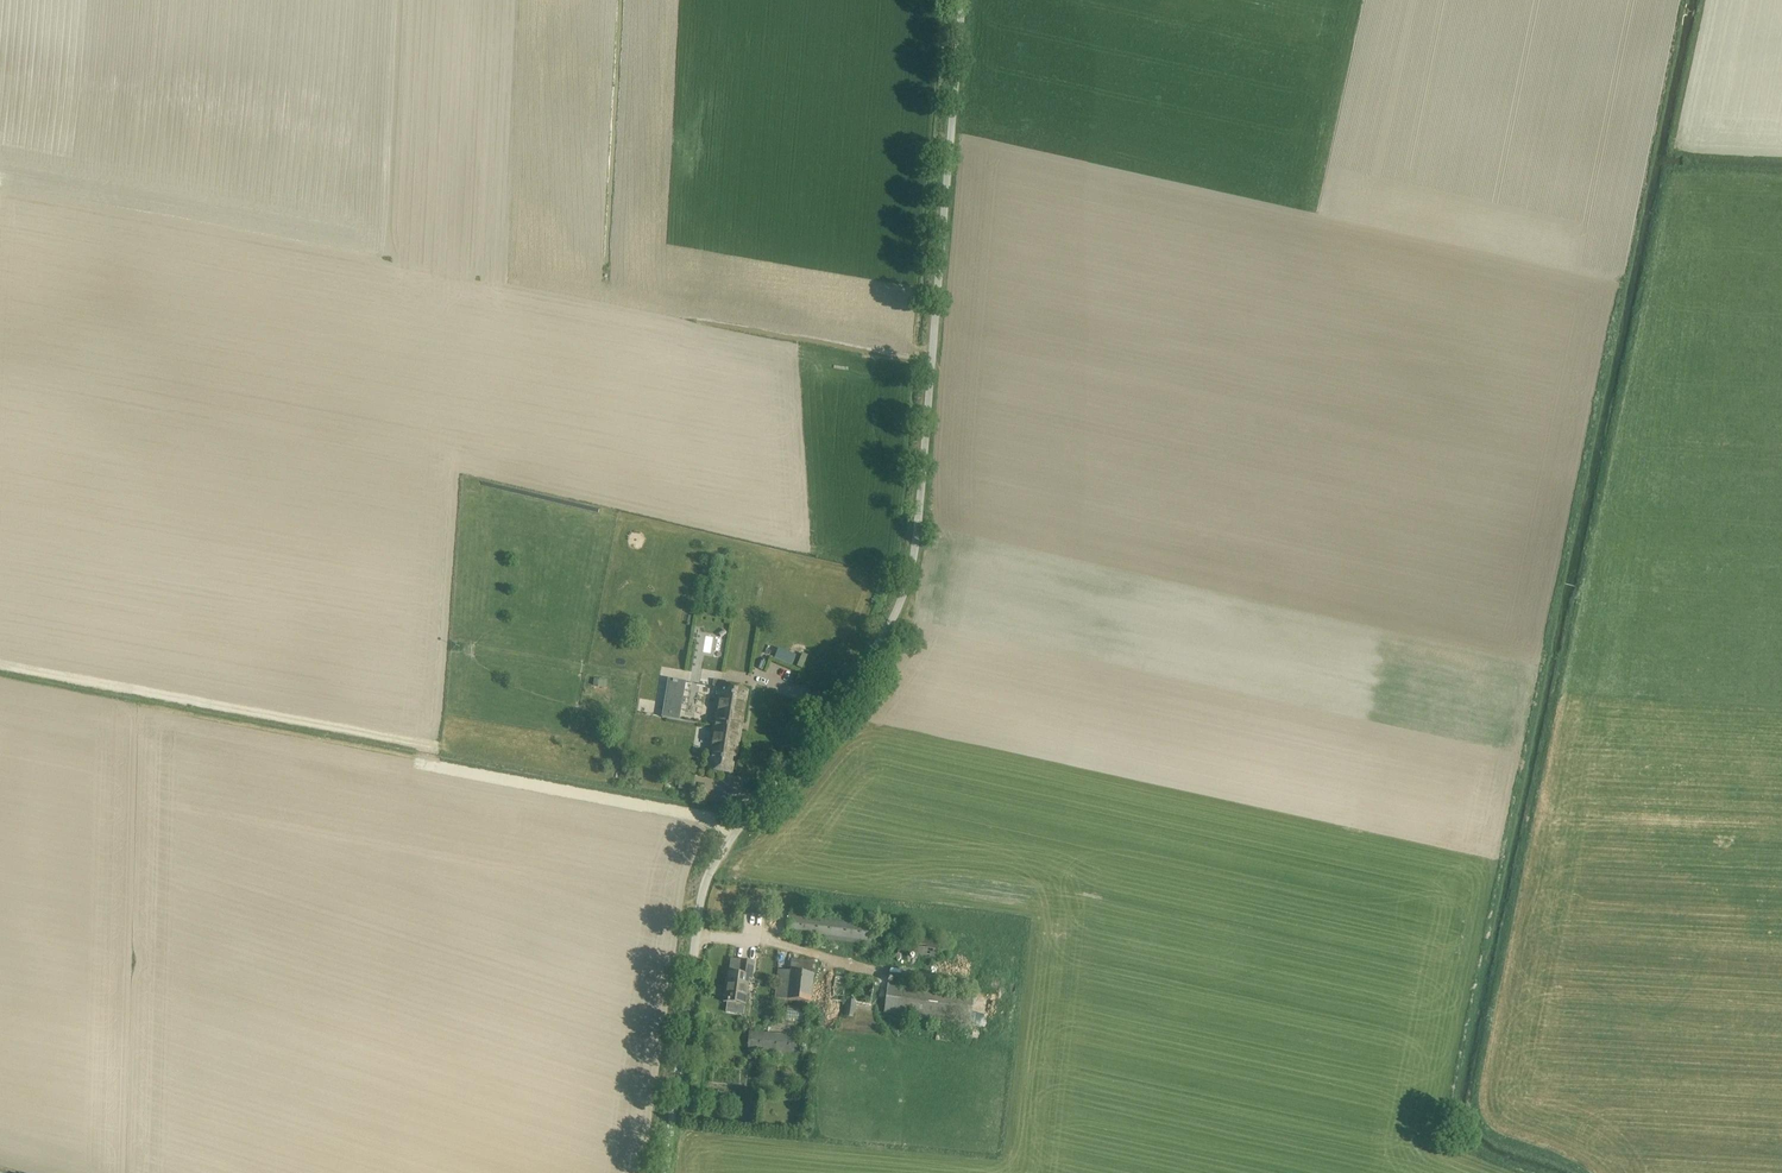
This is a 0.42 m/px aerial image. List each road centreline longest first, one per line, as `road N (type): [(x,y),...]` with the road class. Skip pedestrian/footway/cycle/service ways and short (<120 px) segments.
road 1 (unclassified): [(663,1172),(709,875),(740,822),(878,649),(915,560),(960,0)]
road 2 (track): [(1694,154),(1693,168),(1669,172),(1475,1097),(1490,1138),(1574,1172)]
road 3 (track): [(740,822),(427,766),(433,743),(0,660)]
road 4 (track): [(1704,0),(1673,152),(1694,154)]

